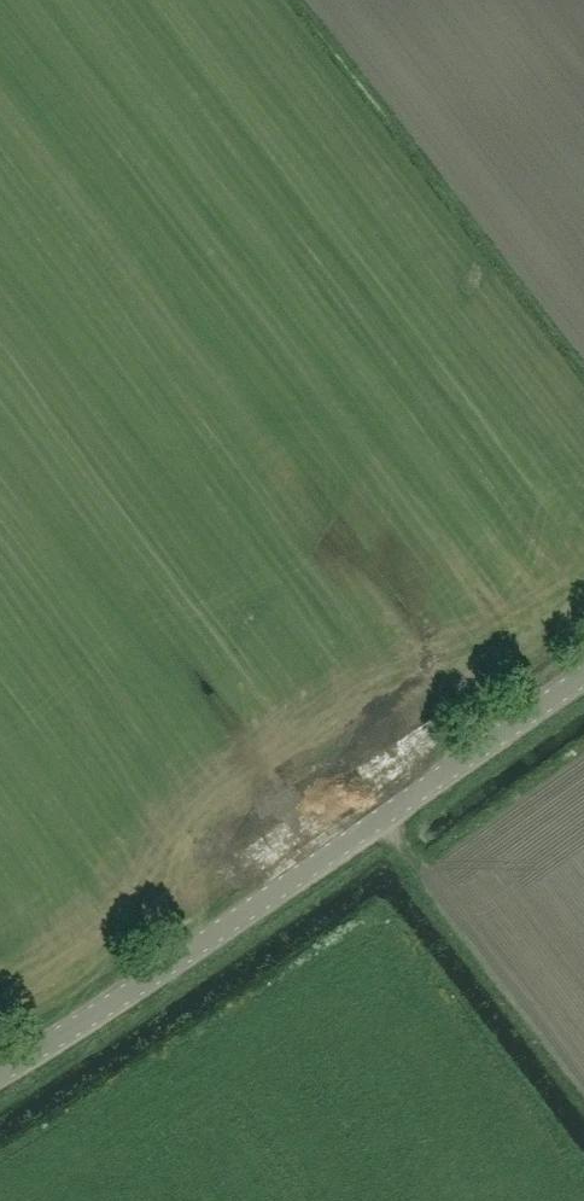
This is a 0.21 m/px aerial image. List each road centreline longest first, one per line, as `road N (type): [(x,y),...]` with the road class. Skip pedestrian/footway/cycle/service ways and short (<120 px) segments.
road 1 (unclassified): [(0,1074),(132,995),(583,676)]

